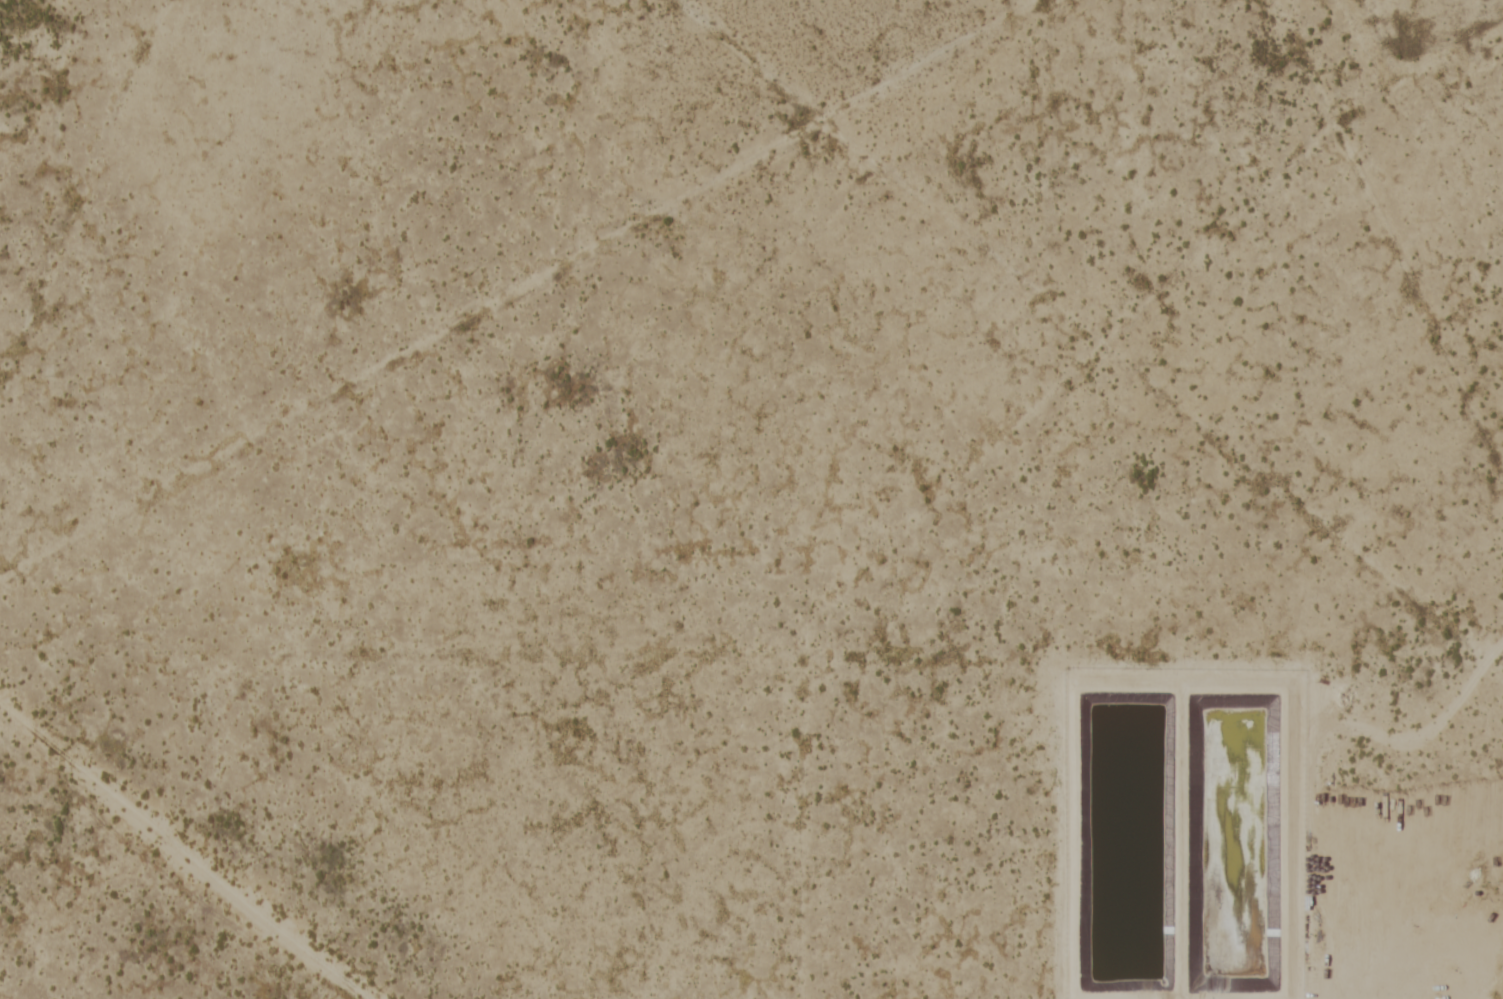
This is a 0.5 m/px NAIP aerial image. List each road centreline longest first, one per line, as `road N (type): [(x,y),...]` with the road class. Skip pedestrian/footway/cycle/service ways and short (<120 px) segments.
road 1 (track): [(0,700),(366,998)]

